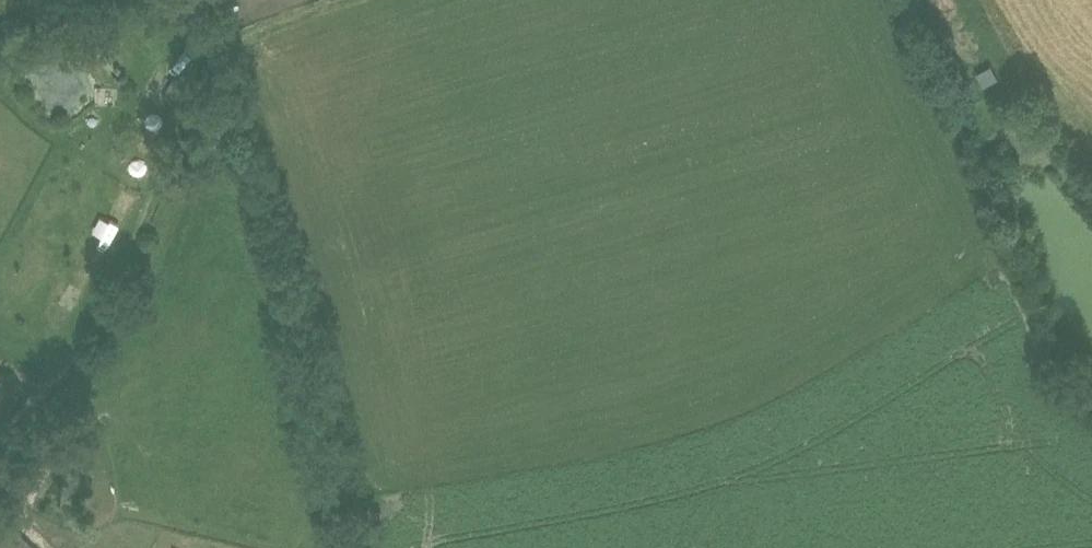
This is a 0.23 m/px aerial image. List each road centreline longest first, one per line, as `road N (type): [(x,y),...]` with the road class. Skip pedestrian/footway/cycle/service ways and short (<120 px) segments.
road 1 (track): [(1091,183),(1035,113),(969,0)]
road 2 (track): [(337,0),(237,36),(225,0)]

